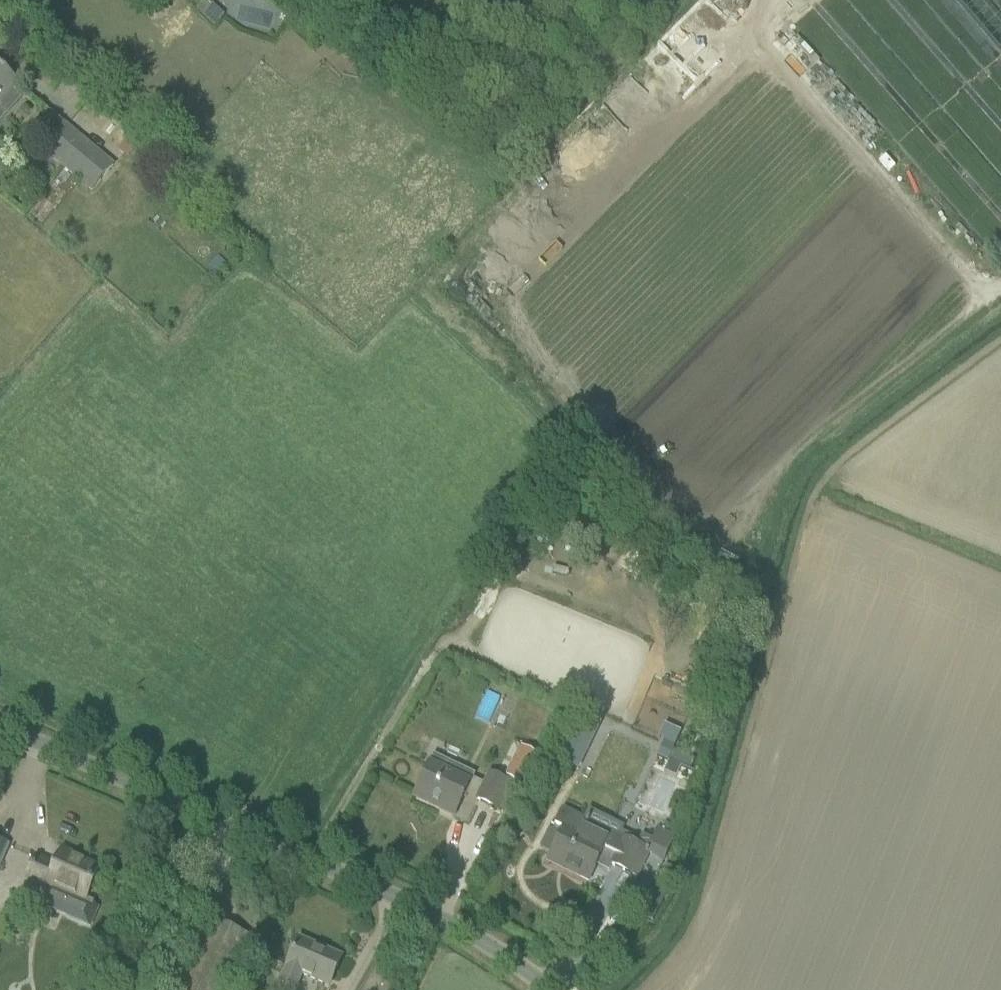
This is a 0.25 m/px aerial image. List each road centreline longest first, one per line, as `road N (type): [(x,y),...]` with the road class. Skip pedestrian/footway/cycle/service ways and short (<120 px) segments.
road 1 (unclassified): [(552,989),(427,911),(0,727)]

